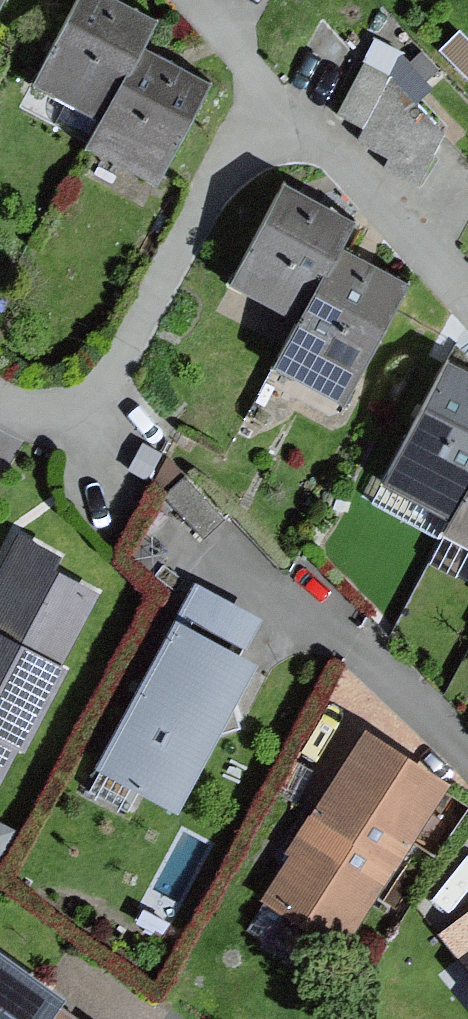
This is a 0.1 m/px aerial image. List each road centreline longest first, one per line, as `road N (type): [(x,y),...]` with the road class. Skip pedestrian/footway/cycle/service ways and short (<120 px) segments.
road 1 (residential): [(265,82),(104,385),(46,420),(0,403)]
road 2 (residential): [(467,299),(265,82)]

